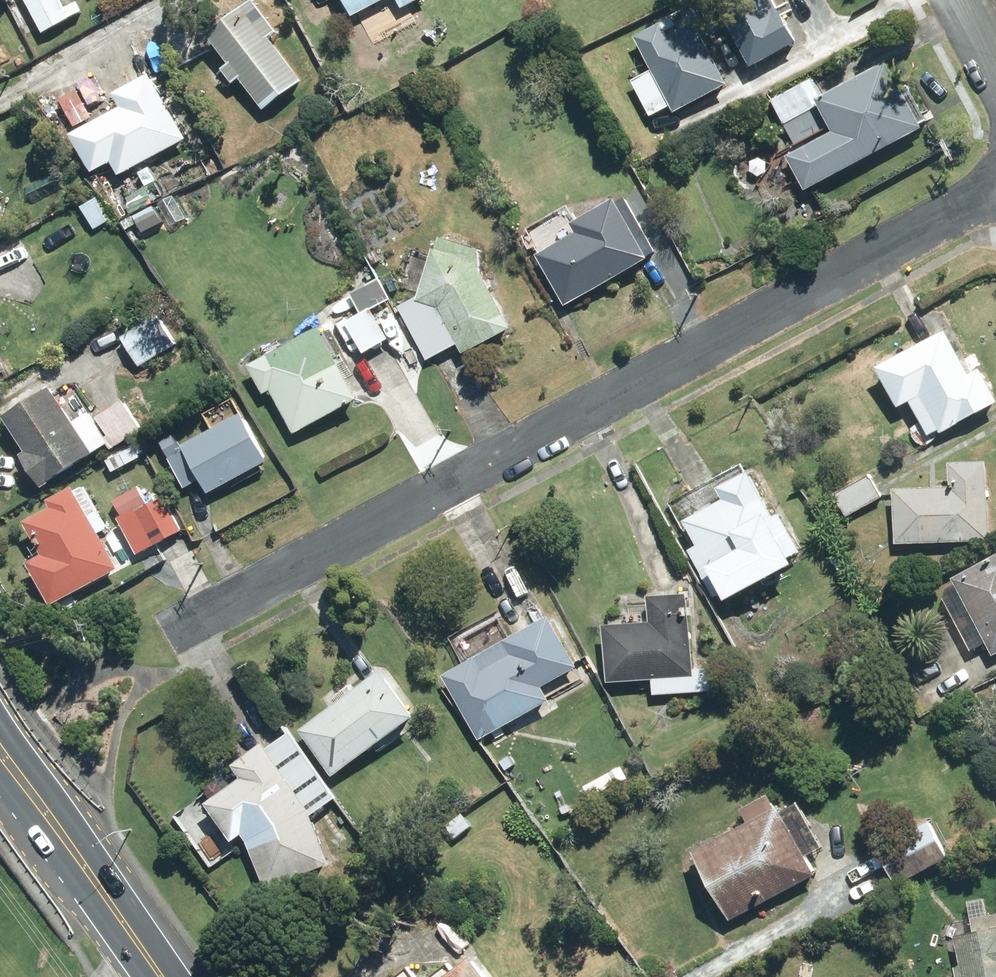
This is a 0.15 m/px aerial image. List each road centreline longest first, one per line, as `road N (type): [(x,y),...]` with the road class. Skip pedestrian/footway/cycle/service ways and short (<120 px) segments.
road 1 (residential): [(134,658),(995,184)]
road 2 (trunk): [(0,748),(161,976)]
road 3 (residential): [(915,0),(995,161)]

